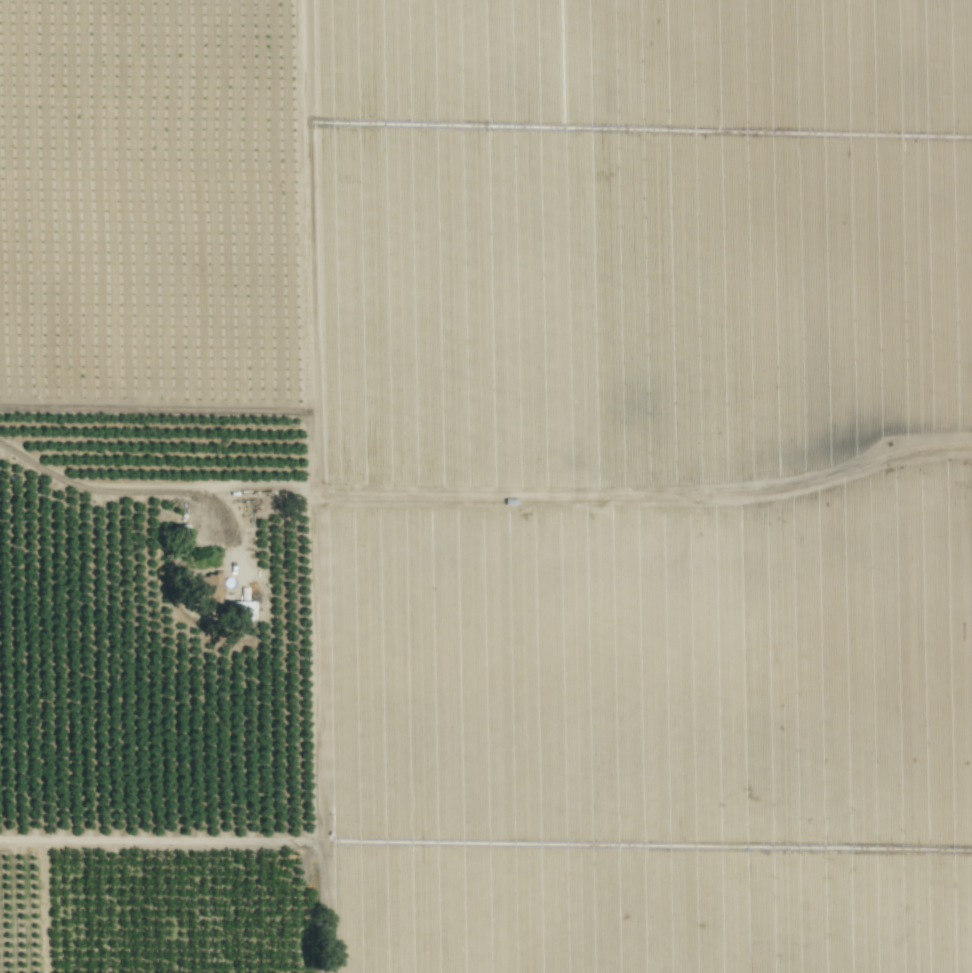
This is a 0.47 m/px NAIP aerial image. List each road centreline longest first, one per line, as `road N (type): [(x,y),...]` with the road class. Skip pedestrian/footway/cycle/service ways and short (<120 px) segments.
road 1 (residential): [(0,445),(89,494),(216,504),(226,513),(232,562)]

